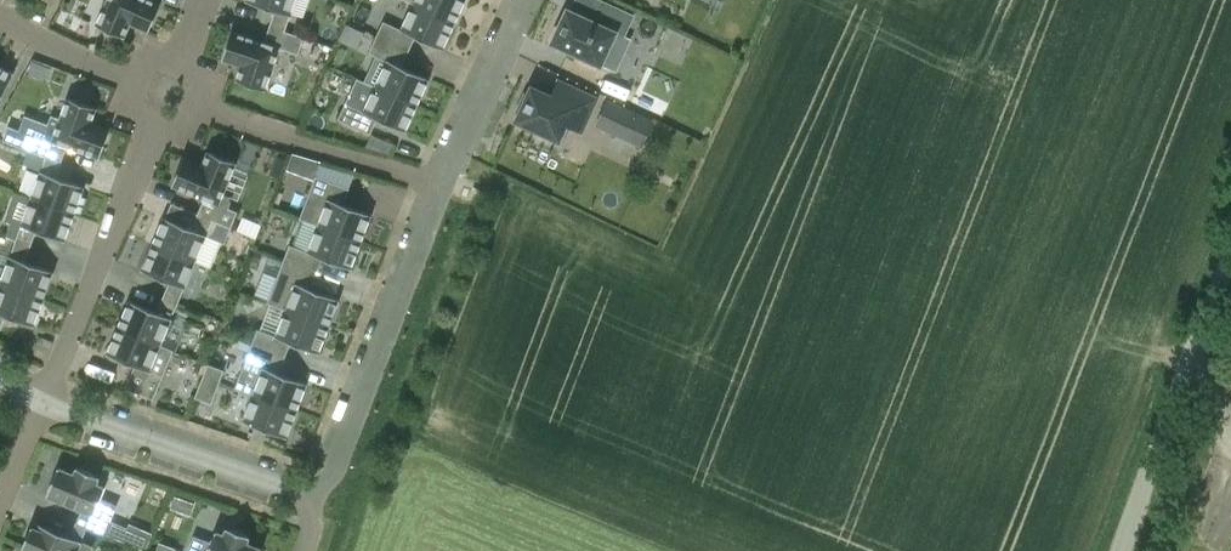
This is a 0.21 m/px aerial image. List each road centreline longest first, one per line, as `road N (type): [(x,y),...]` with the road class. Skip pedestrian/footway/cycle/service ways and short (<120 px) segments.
road 1 (residential): [(442,186),(337,467),(317,489)]
road 2 (residential): [(168,96),(53,391)]
road 3 (unclassified): [(1126,550),(1230,278)]
road 4 (residential): [(442,186),(168,96)]
road 5 (residential): [(317,489),(53,391)]
road 6 (residential): [(529,0),(442,186)]
road 7 (residential): [(168,96),(0,12)]
road 8 (residential): [(0,520),(53,391)]

